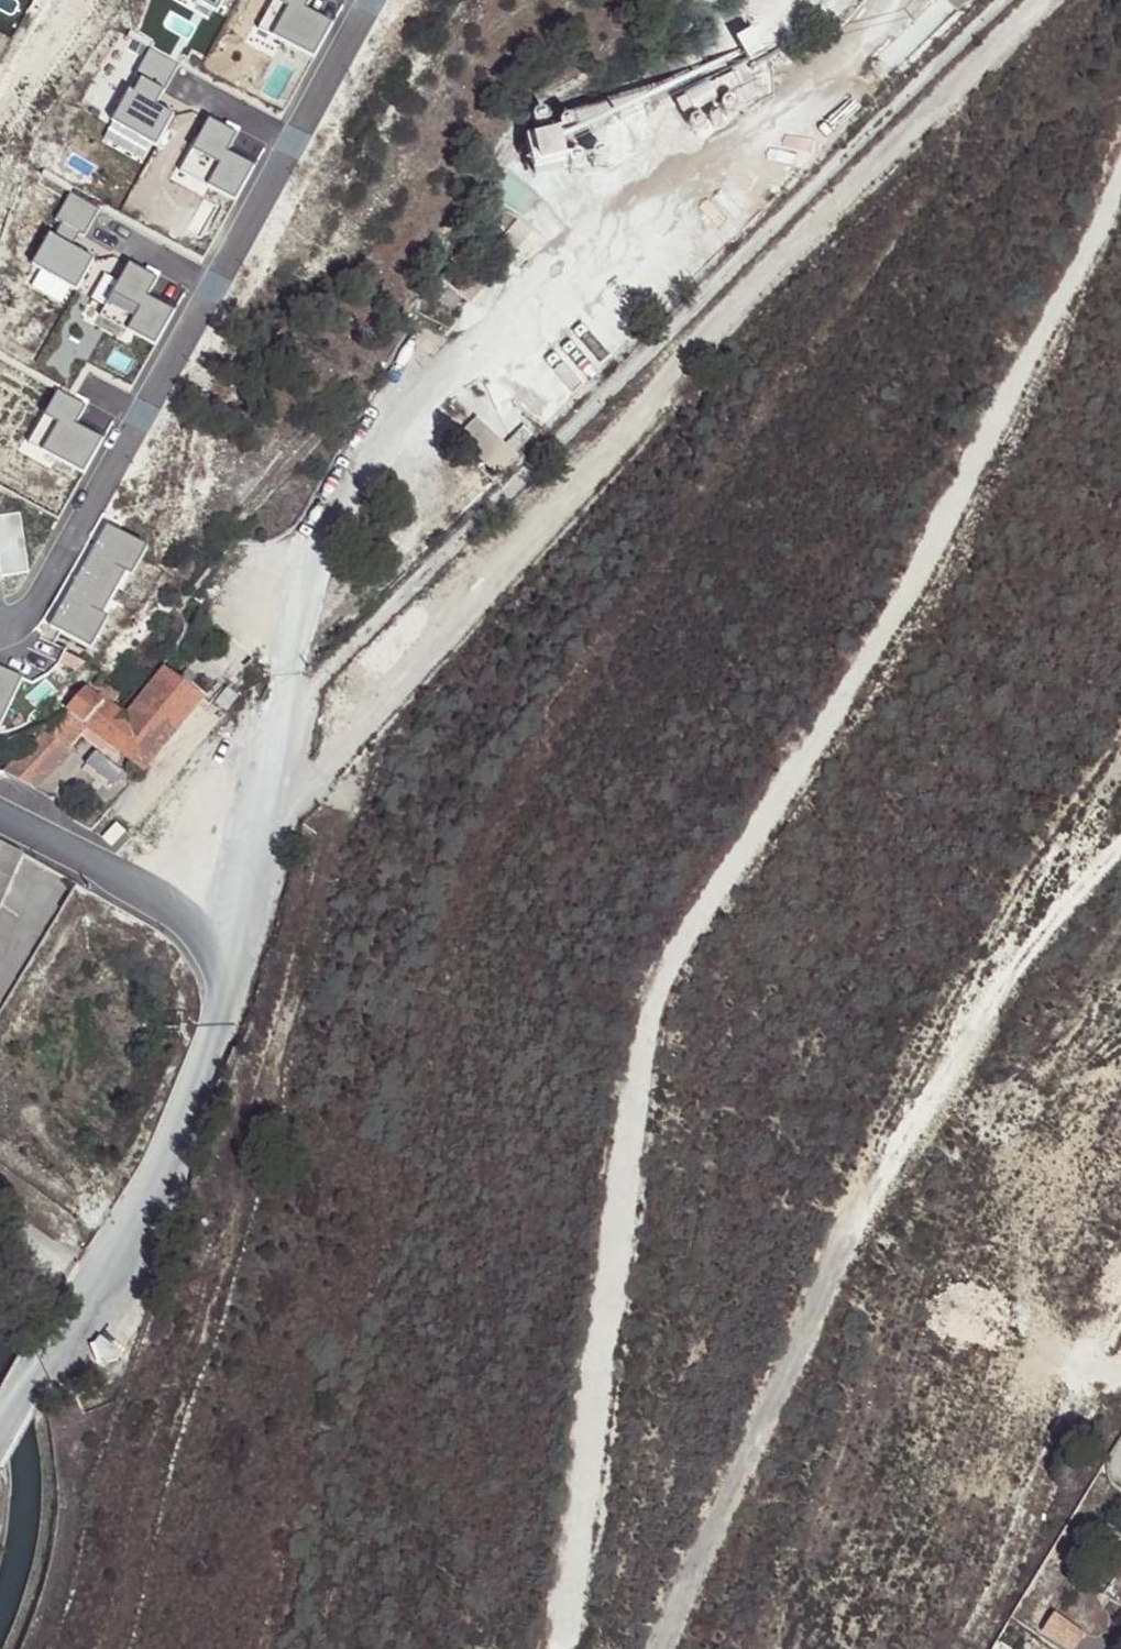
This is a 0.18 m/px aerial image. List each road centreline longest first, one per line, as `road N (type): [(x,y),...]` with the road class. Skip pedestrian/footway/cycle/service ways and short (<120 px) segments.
road 1 (track): [(291,706),(999,0)]

